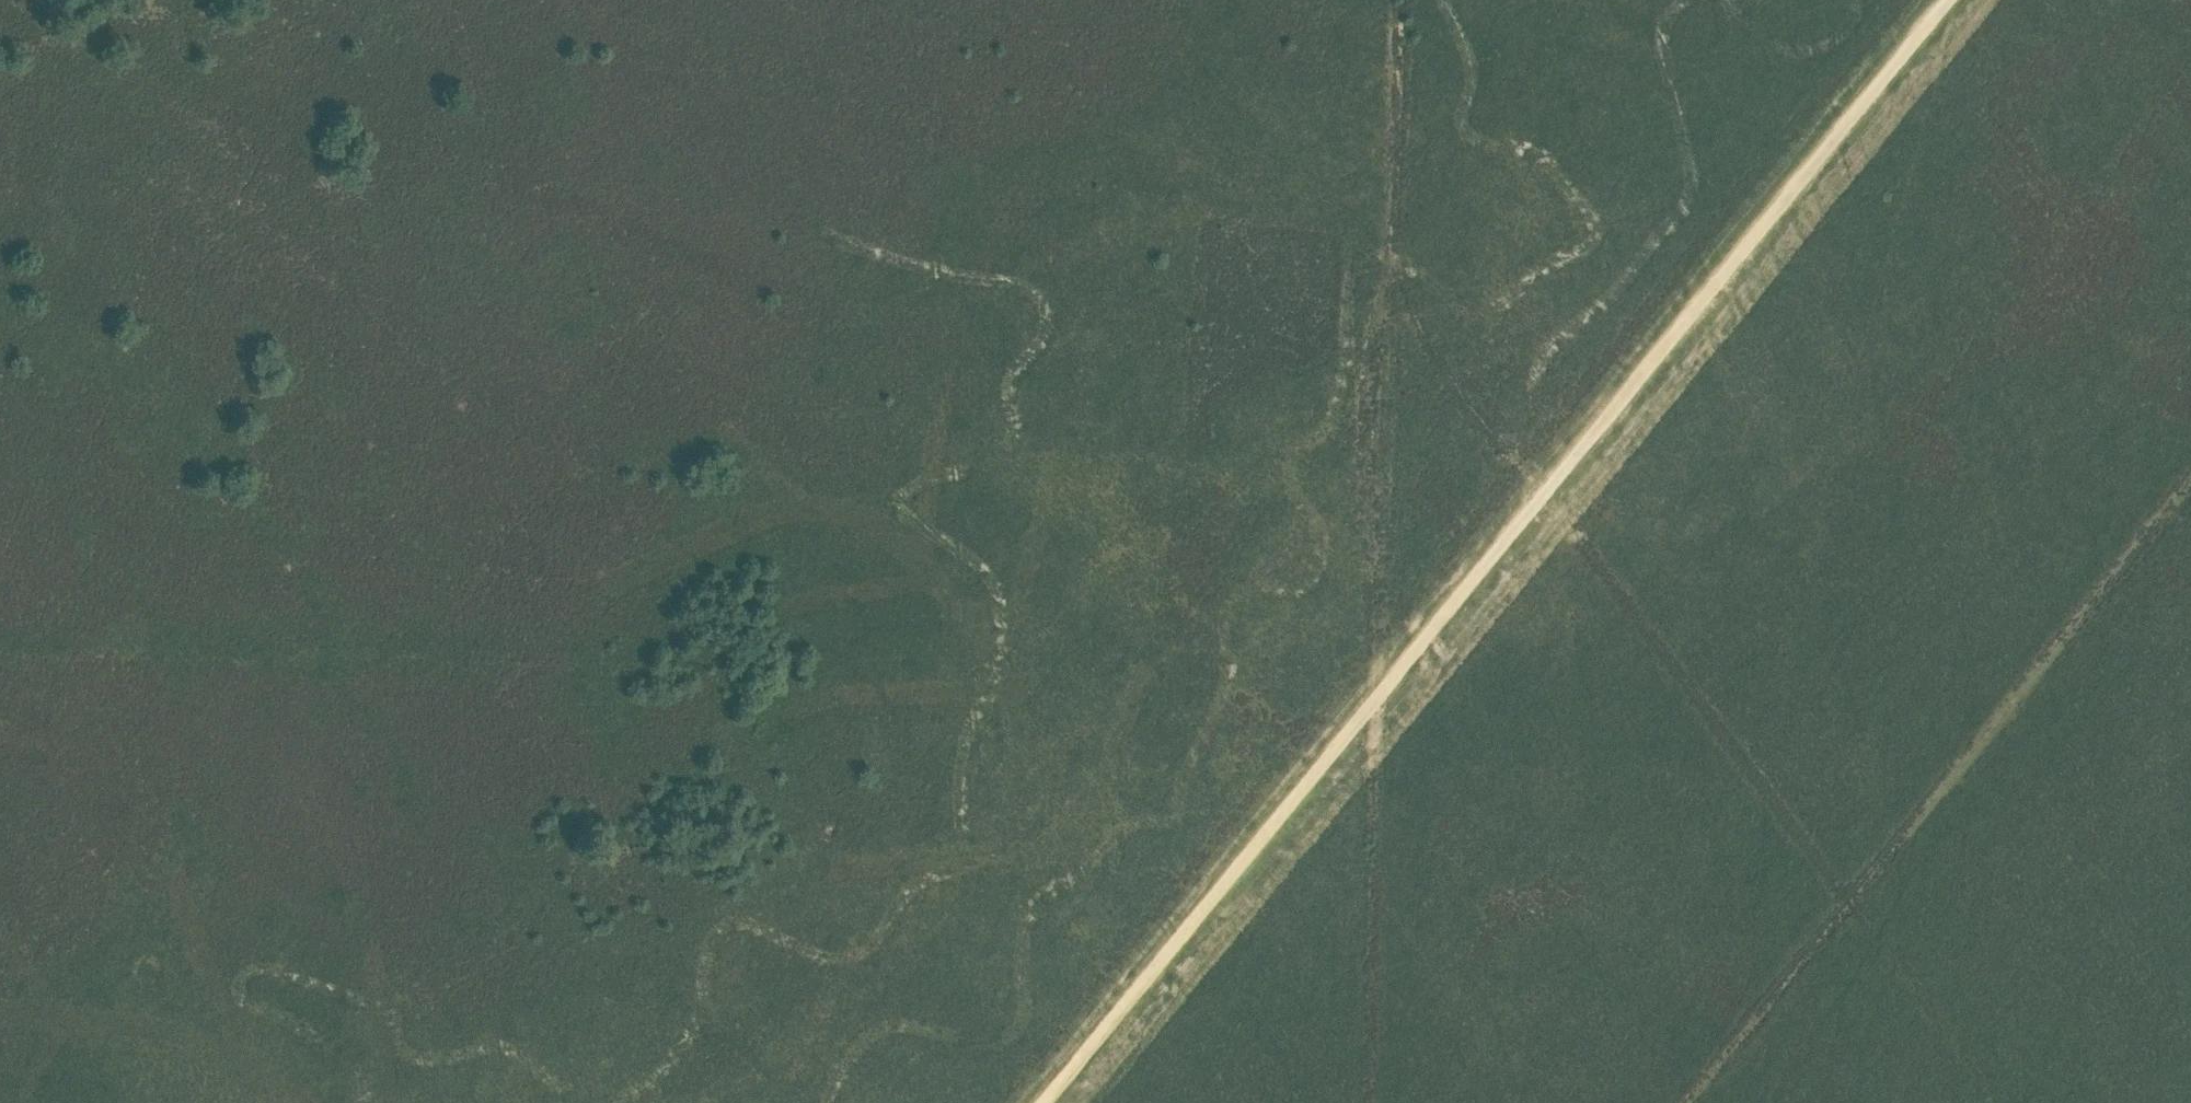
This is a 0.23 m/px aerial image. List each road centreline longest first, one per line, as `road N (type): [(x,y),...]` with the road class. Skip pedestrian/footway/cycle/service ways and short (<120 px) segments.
road 1 (track): [(1687,1102),(2190,485)]

